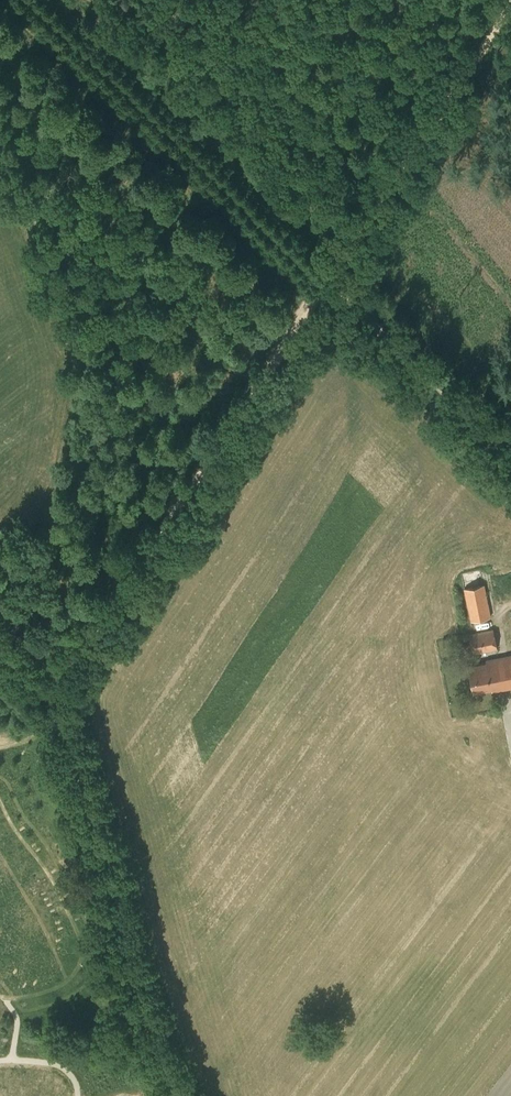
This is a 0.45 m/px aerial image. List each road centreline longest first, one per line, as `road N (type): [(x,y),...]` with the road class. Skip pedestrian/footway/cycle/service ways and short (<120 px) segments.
road 1 (track): [(262,381),(52,698),(74,744),(180,1095)]
road 2 (track): [(29,0),(328,281)]
road 3 (track): [(510,2),(328,281)]
road 4 (track): [(328,281),(510,452)]

